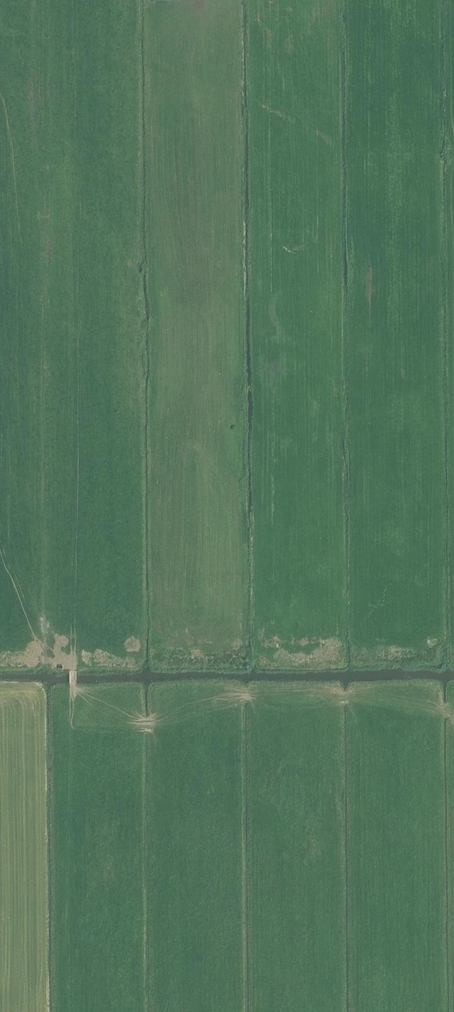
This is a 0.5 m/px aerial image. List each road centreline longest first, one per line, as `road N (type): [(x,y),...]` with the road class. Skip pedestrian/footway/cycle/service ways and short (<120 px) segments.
road 1 (track): [(453,711),(357,697),(240,696),(154,724),(75,716),(73,670),(56,633),(41,631),(23,610),(6,446),(0,22)]

